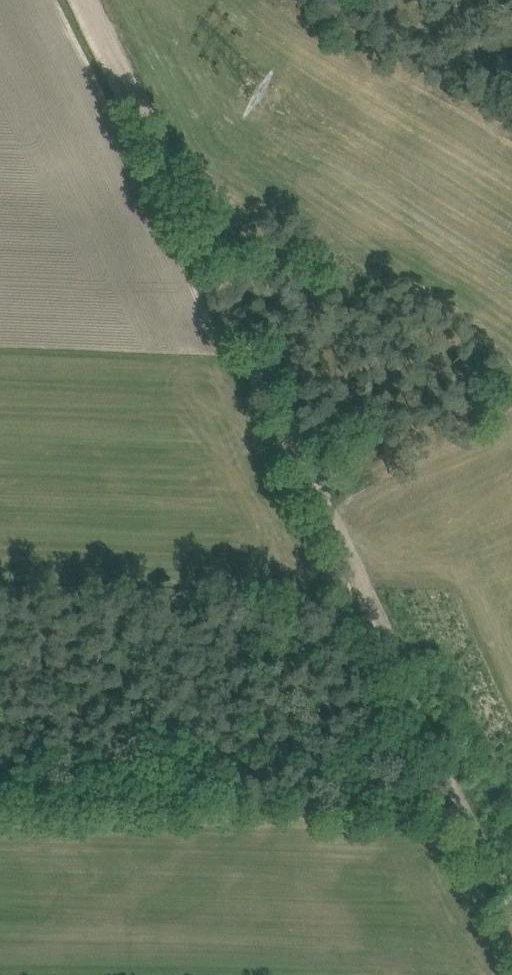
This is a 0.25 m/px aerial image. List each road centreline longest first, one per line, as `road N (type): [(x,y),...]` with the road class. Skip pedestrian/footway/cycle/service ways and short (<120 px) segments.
road 1 (track): [(95,0),(511,902)]

